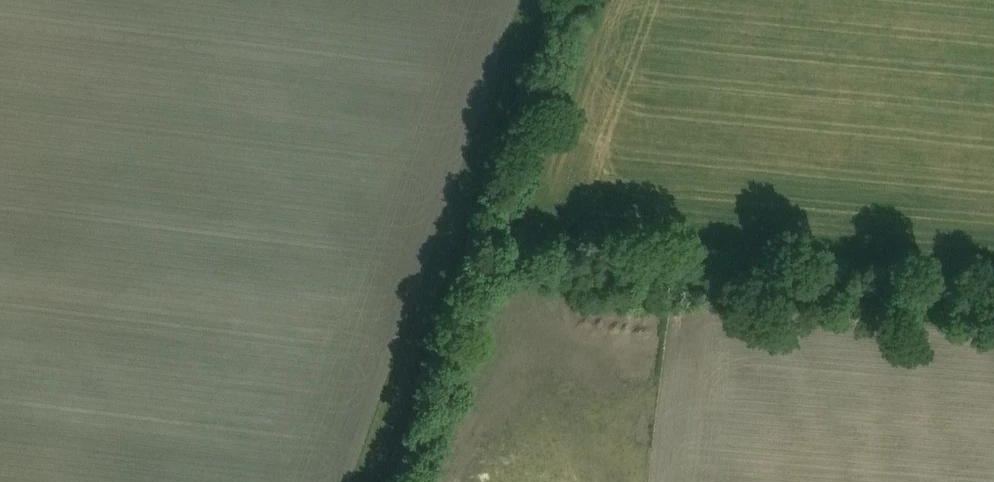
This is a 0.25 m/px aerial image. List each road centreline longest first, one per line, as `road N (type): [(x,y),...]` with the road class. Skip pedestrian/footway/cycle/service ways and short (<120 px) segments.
road 1 (track): [(363,481),(535,0)]

